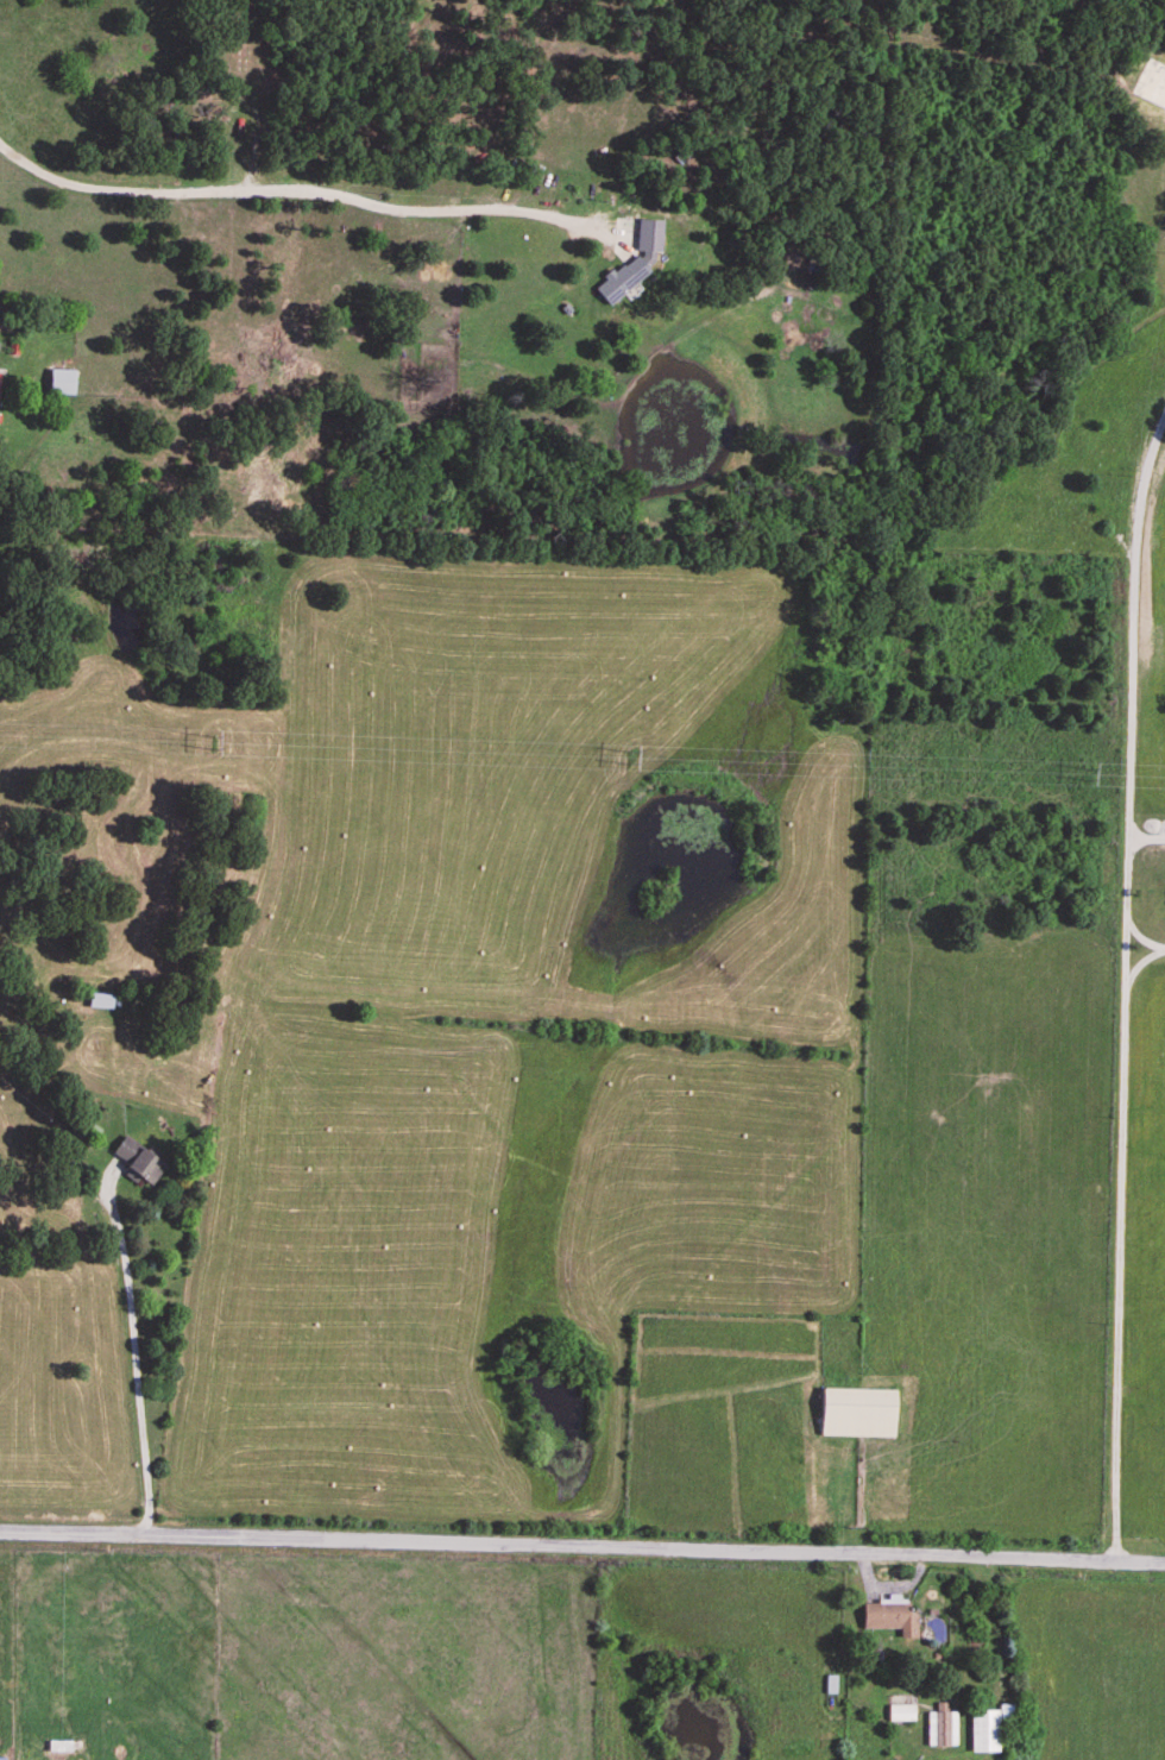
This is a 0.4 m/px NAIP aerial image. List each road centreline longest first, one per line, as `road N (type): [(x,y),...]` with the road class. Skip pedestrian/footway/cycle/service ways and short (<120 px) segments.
road 1 (residential): [(1164,1561),(0,1532)]

